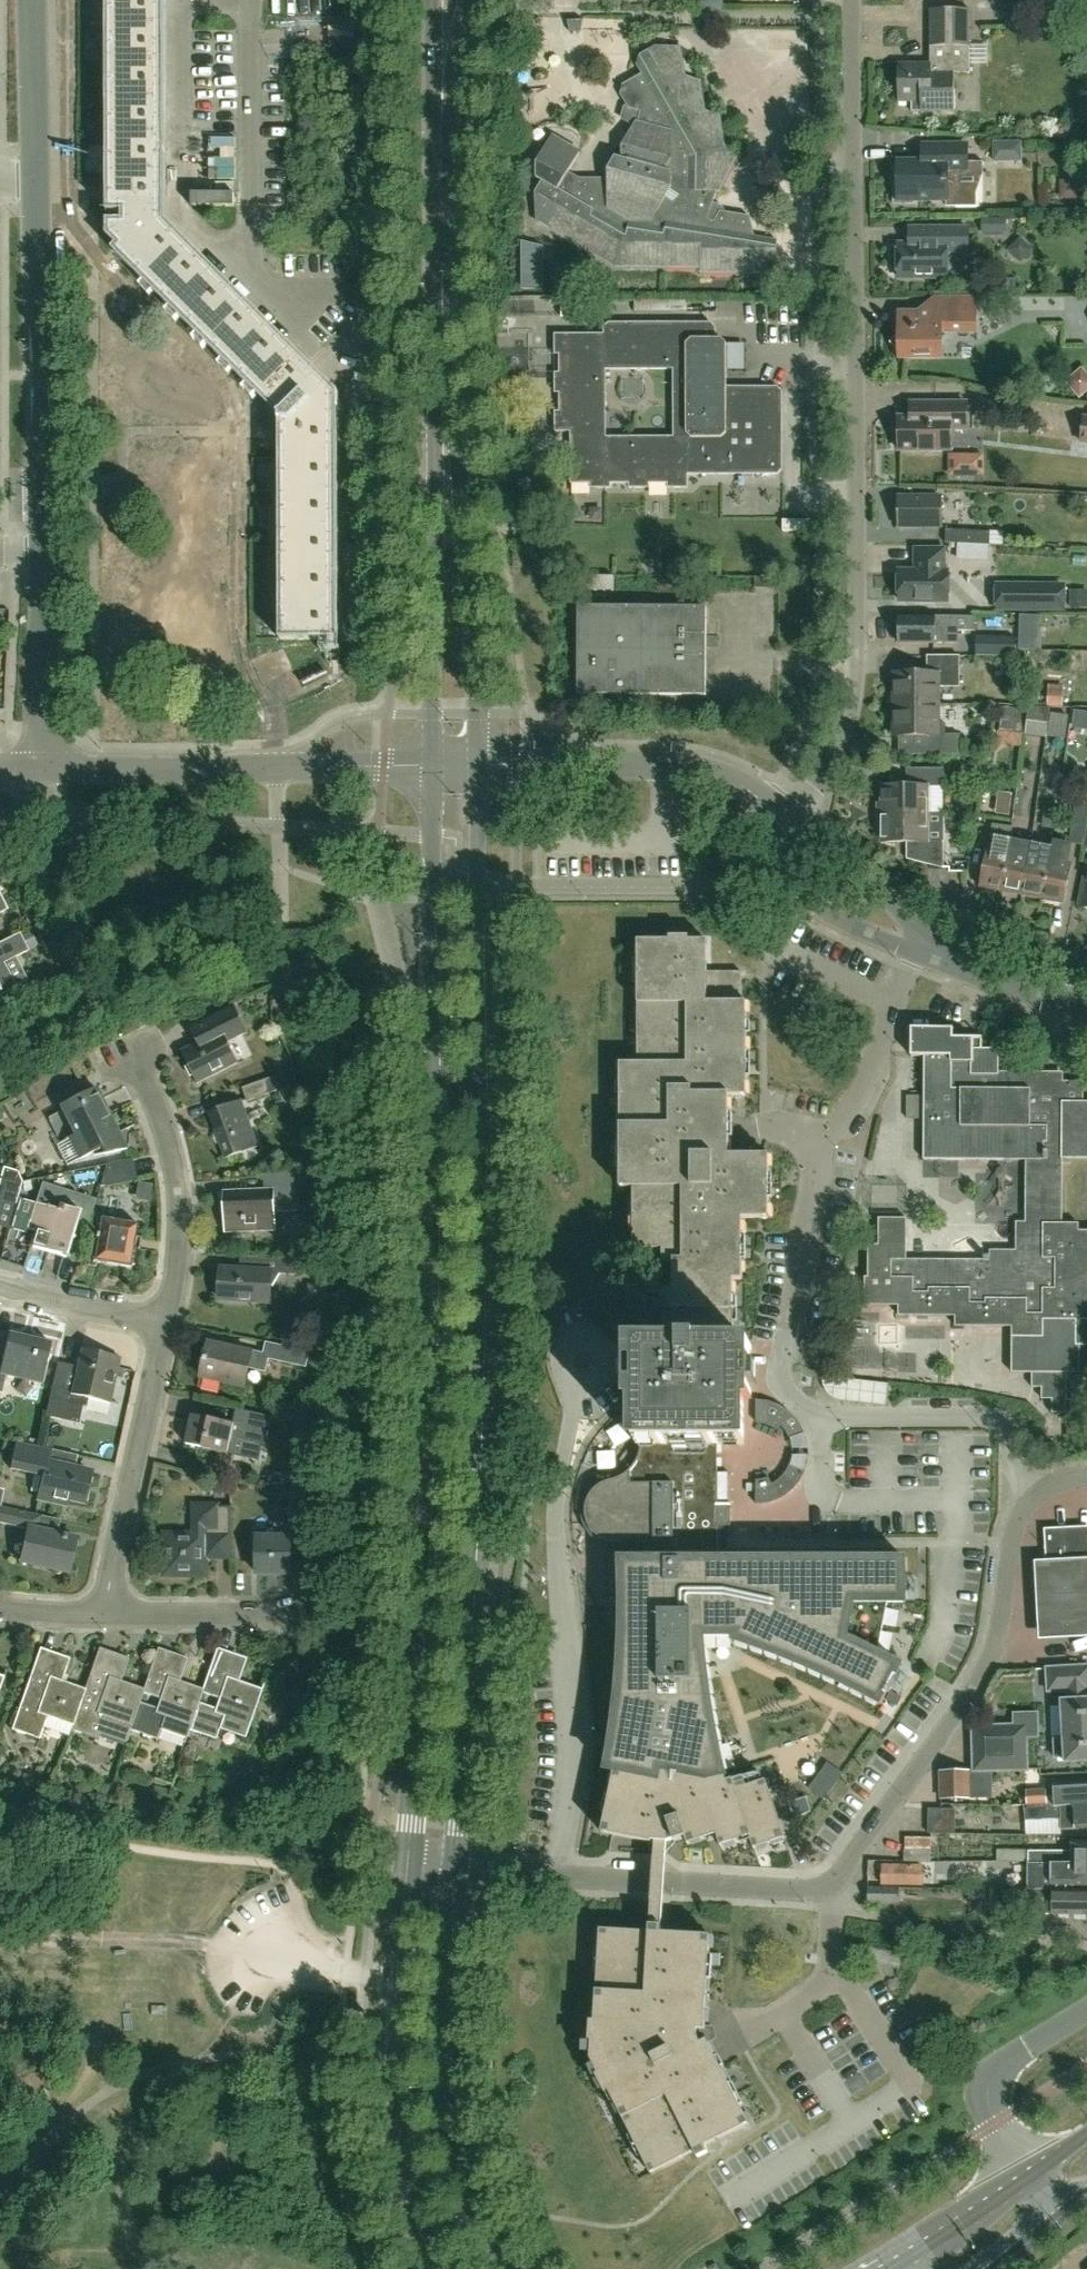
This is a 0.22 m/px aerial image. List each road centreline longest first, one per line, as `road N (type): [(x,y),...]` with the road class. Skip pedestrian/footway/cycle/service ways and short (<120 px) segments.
road 1 (tertiary): [(447,1868),(483,1347),(478,764)]
road 2 (tertiary): [(432,766),(444,960),(440,1348),(407,1866)]
road 3 (residential): [(796,818),(844,745),(861,690),(856,0)]
road 4 (unclassified): [(827,1413),(796,1402),(778,1365),(819,1180),(867,1075),(908,952)]
road 5 (residential): [(827,1889),(984,1672),(1003,1609),(1006,1549),(1038,1493)]
road 6 (tertiary): [(478,764),(461,398),(443,347)]
road 7 (tertiary): [(443,347),(432,766)]
road 8 (tertiary): [(497,2268),(462,2204),(442,2126),(434,2045),(447,1868)]
road 9 (tertiary): [(407,1866),(392,2040),(399,2123),(442,2268)]
road 10 (unclassified): [(432,766),(41,773)]
road 11 (unclassified): [(933,1660),(949,1623),(958,1503),(825,1503),(827,1413)]
road 12 (residential): [(827,1889),(447,1868)]
road 13 (residential): [(41,545),(35,182)]
road 14 (residential): [(101,1616),(160,1323)]
road 15 (residential): [(160,1323),(158,1130),(129,1046)]
road 16 (unclassified): [(755,792),(664,763),(478,764)]
road 17 (residential): [(253,278),(255,0)]
road 18 (unclassified): [(827,1413),(990,1416),(1000,1422),(1038,1493)]
road 19 (tertiary): [(443,347),(441,106)]
road 20 (unclassified): [(41,773),(41,545)]
road 21 (residential): [(1029,2177),(994,2114),(998,2068),(1086,2011)]
road 22 (residential): [(733,2032),(781,2015),(833,1974),(827,1889)]
road 23 (residential): [(297,1616),(101,1616)]
road 24 (unclassified): [(908,952),(1086,1008)]
road 25 (residential): [(35,182),(32,0)]
road 26 (unclassified): [(908,952),(900,914),(874,880),(796,818)]
road 27 (unclassified): [(779,846),(811,904),(908,952)]
road 28 (primary): [(1029,2177),(889,2268)]
road 29 (residential): [(160,1323),(0,1290)]

